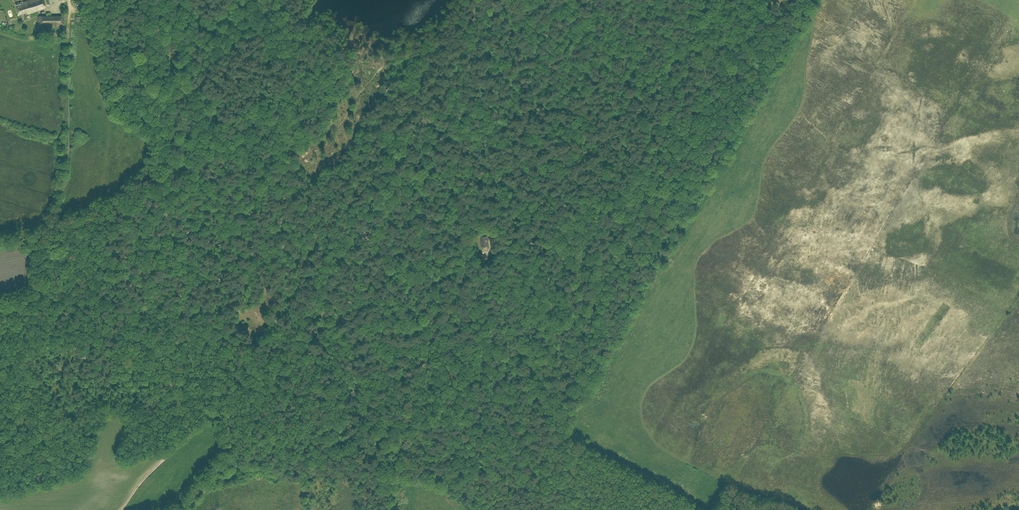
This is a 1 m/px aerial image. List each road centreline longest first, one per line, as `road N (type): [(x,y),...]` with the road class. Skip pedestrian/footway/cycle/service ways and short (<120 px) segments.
road 1 (track): [(483,226),(518,251),(597,230),(691,191),(707,78),(698,0)]
road 2 (track): [(50,226),(113,205),(167,212),(173,139),(187,122),(177,106),(171,41),(176,0)]
road 3 (track): [(159,0),(157,158),(167,202)]
road 4 (track): [(177,395),(191,351),(167,212)]

